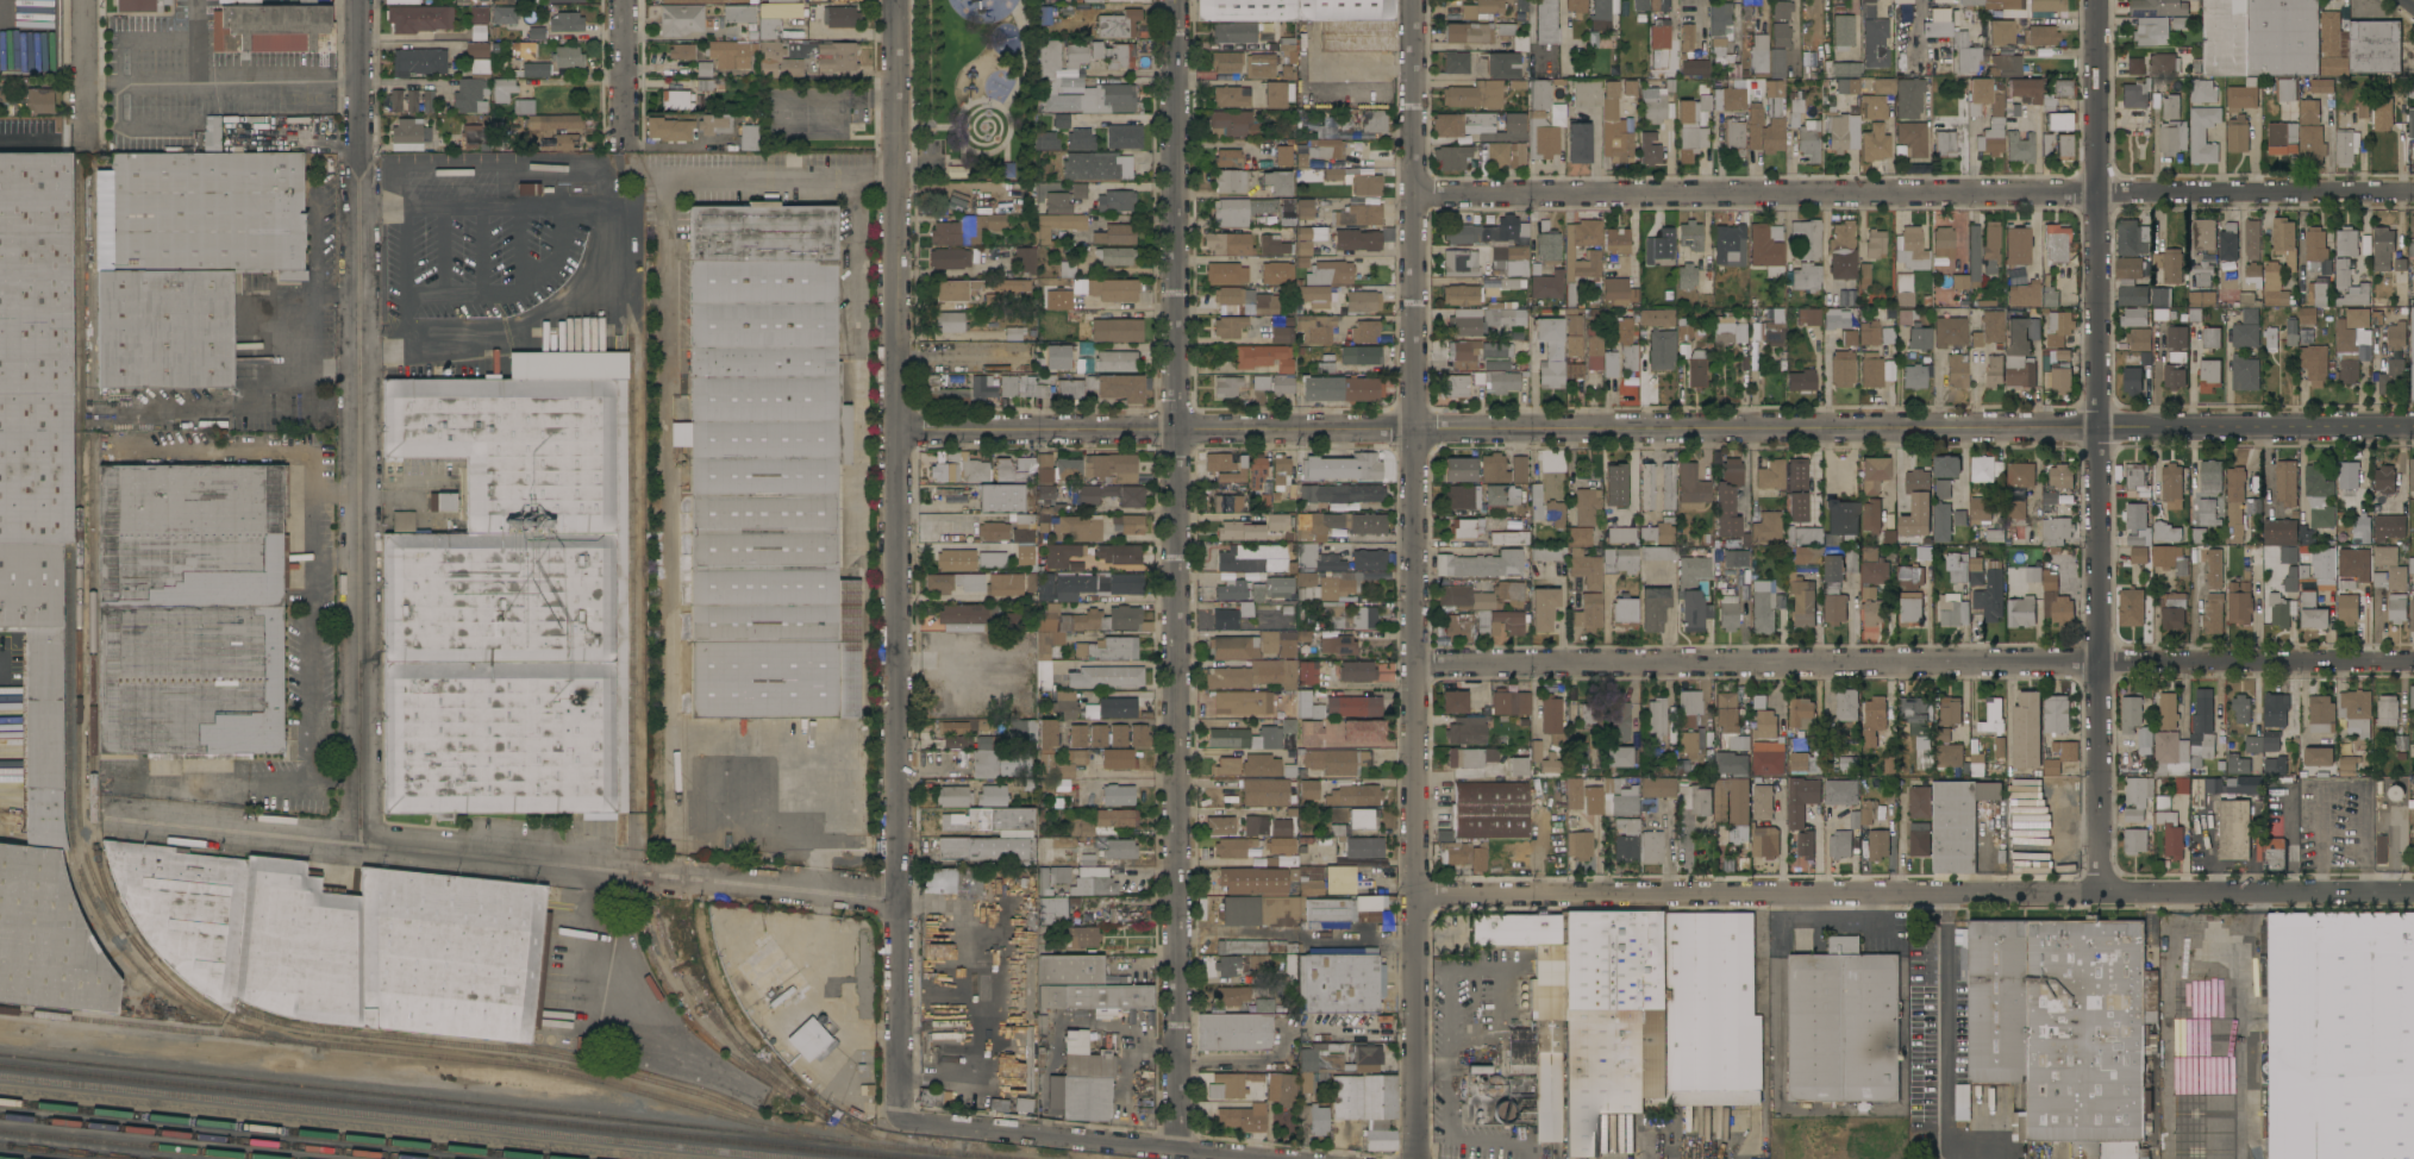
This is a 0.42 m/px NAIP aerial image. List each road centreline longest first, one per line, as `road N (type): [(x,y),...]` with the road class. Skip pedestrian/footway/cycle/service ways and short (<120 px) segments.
road 1 (tertiary): [(898,431),(2097,427)]
road 2 (residential): [(1414,0),(1416,1158)]
road 3 (residential): [(1413,190),(2413,191)]
road 4 (residential): [(1416,894),(2413,892)]
road 5 (residential): [(361,0),(363,844)]
road 6 (residential): [(108,817),(900,900)]
road 7 (residential): [(1178,1148),(1177,430)]
road 8 (residential): [(898,431),(905,1116)]
road 9 (residential): [(1416,665),(2100,662)]
road 10 (residential): [(2097,427),(2102,892)]
road 11 (residential): [(898,0),(898,431)]
road 12 (tertiary): [(1177,430),(1176,0)]
road 13 (residential): [(2097,0),(2097,427)]
road 14 (residential): [(905,1116),(1280,1158)]
road 15 (tertiary): [(2097,427),(2413,426)]
road 16 (residential): [(2100,662),(2413,661)]
road 17 (residential): [(625,0),(623,149)]
road 18 (residential): [(86,149),(85,0)]

